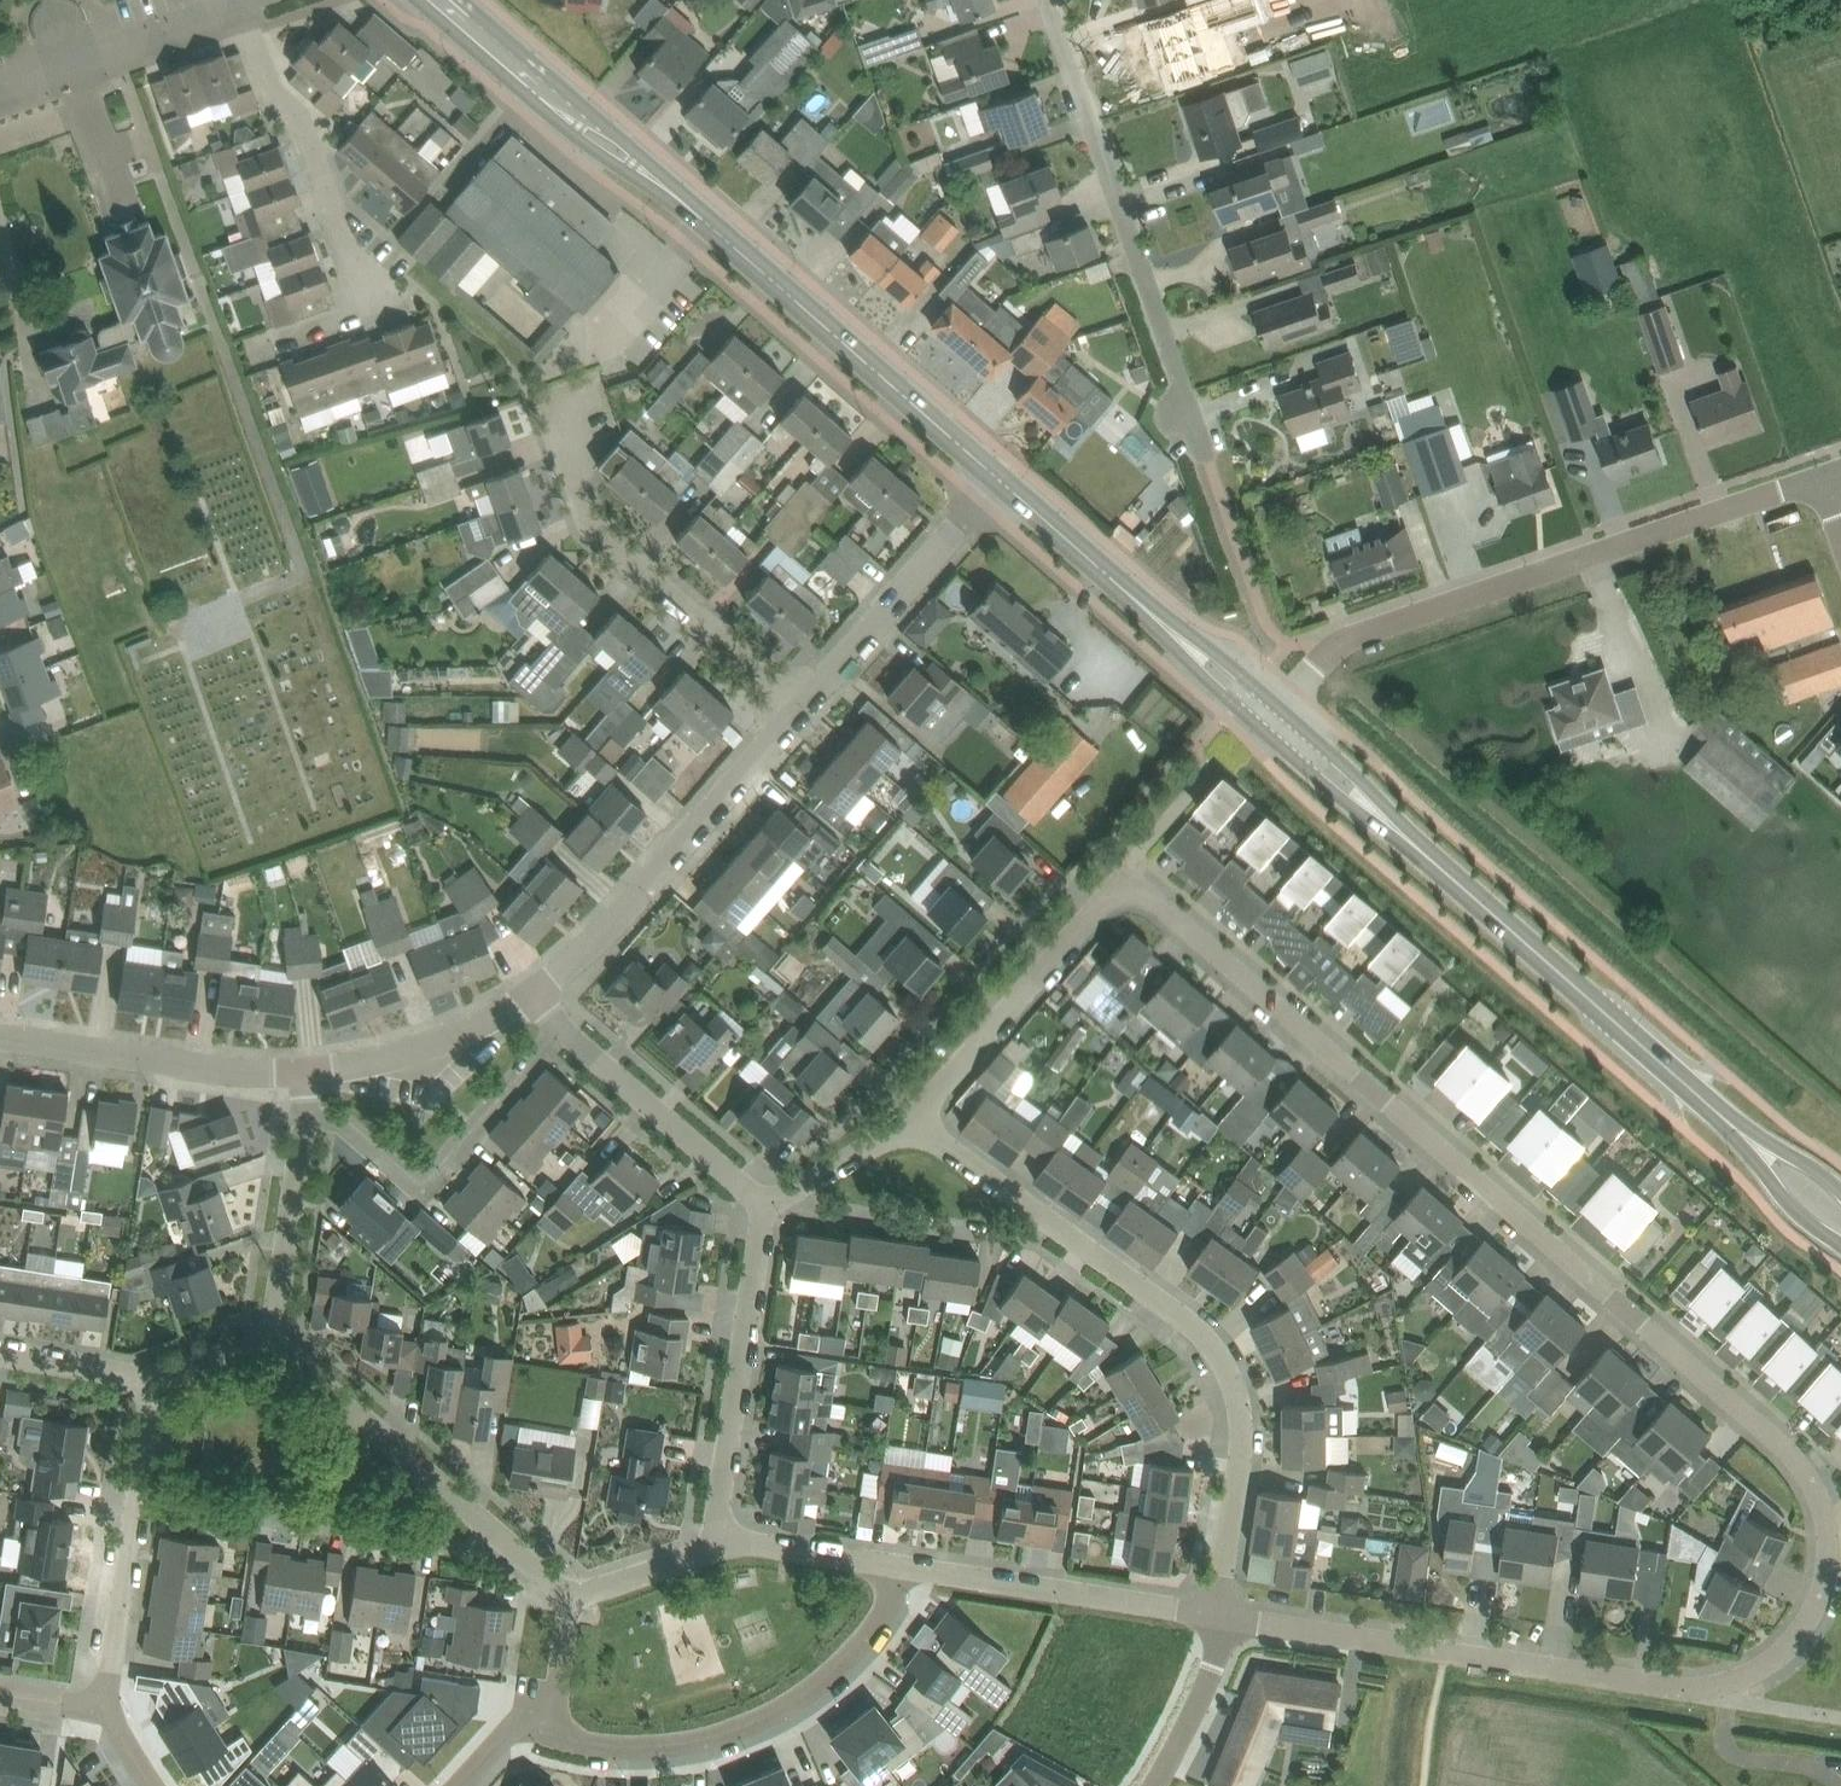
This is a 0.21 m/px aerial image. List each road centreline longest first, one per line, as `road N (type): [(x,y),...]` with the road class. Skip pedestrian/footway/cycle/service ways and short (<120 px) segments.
road 1 (residential): [(1228,1613),(1721,1698),(1768,1667),(1811,1620),(1838,1536),(1829,1501),(1784,1438),(1121,876)]
road 2 (residential): [(1228,1613),(1251,1425),(1242,1386),(1203,1333),(908,1122)]
road 3 (residential): [(1281,707),(1338,641),(1821,475)]
road 4 (residential): [(1211,463),(1047,0)]
road 5 (primary): [(1744,1132),(1383,817)]
road 6 (primary): [(996,477),(643,168)]
road 7 (residential): [(532,1714),(574,1740),(652,1747),(753,1723),(844,1666),(898,1600),(910,1570)]
road 8 (residential): [(286,340),(370,311),(303,118),(273,86),(241,5)]
road 9 (residential): [(804,709),(613,543),(582,490),(563,399)]
road 10 (residential): [(535,1000),(804,709)]
road 11 (residential): [(129,1500),(473,1550),(494,1529)]
road 12 (residential): [(762,1206),(716,1545)]
road 13 (residential): [(908,1122),(1121,876)]
road 14 (residential): [(910,1570),(1228,1613)]
road 15 (residential): [(0,1037),(306,1081)]
road 16 (residential): [(535,1000),(747,1183),(762,1206)]
road 17 (residential): [(804,709),(996,477)]
road 18 (residential): [(494,1529),(274,1342)]
road 19 (residential): [(274,1342),(306,1081)]
road 20 (residential): [(0,91),(241,5)]
road 21 (primary): [(1182,640),(996,477)]
road 22 (residential): [(306,1081),(422,1051),(535,1000)]
road 23 (residential): [(95,1693),(129,1500)]
road 24 (residential): [(716,1545),(910,1570)]
road 25 (residential): [(1156,1785),(1215,1689),(1228,1613)]
road 26 (primary): [(575,110),(444,0)]
road 27 (residential): [(908,1122),(762,1206)]
road 28 (residential): [(0,1353),(151,1376)]
road 29 (primary): [(1383,817),(1357,776),(1281,707)]
road 30 (primary): [(1262,728),(1340,794),(1383,817)]
road 31 (residential): [(716,1545),(573,1591)]
road 32 (primary): [(1744,1132),(1778,1188),(1840,1243)]
road 33 (residential): [(532,1714),(559,1700),(573,1591)]
road 34 (residential): [(151,1376),(274,1342)]
road 35 (residential): [(129,1500),(151,1376)]

